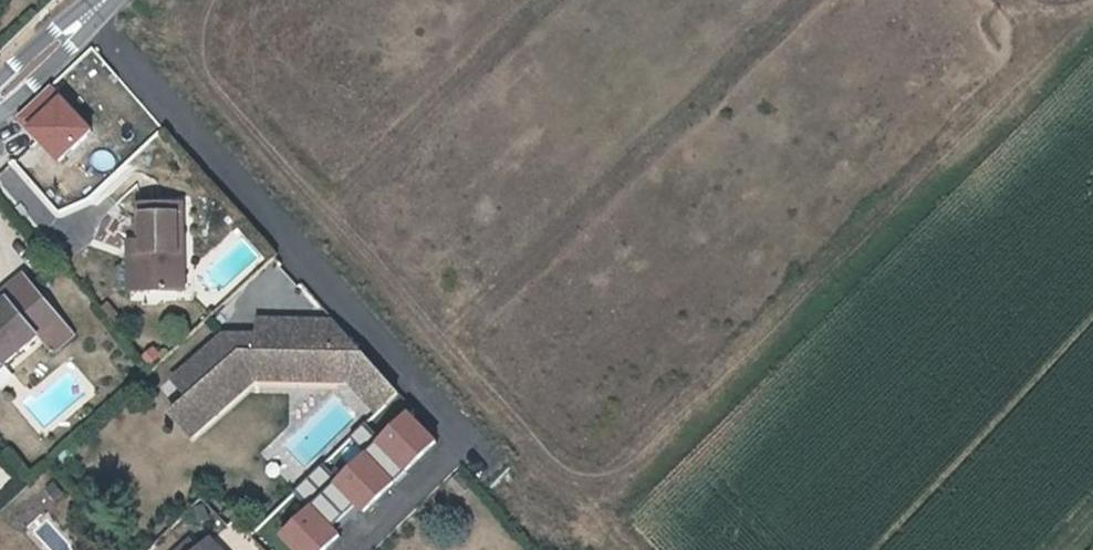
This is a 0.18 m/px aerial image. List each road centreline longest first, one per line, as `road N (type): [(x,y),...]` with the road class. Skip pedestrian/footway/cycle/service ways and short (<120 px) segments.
road 1 (track): [(1092,8),(601,500)]
road 2 (track): [(202,0),(193,15),(194,59),(210,94),(601,500)]
road 3 (residential): [(488,466),(86,17)]

